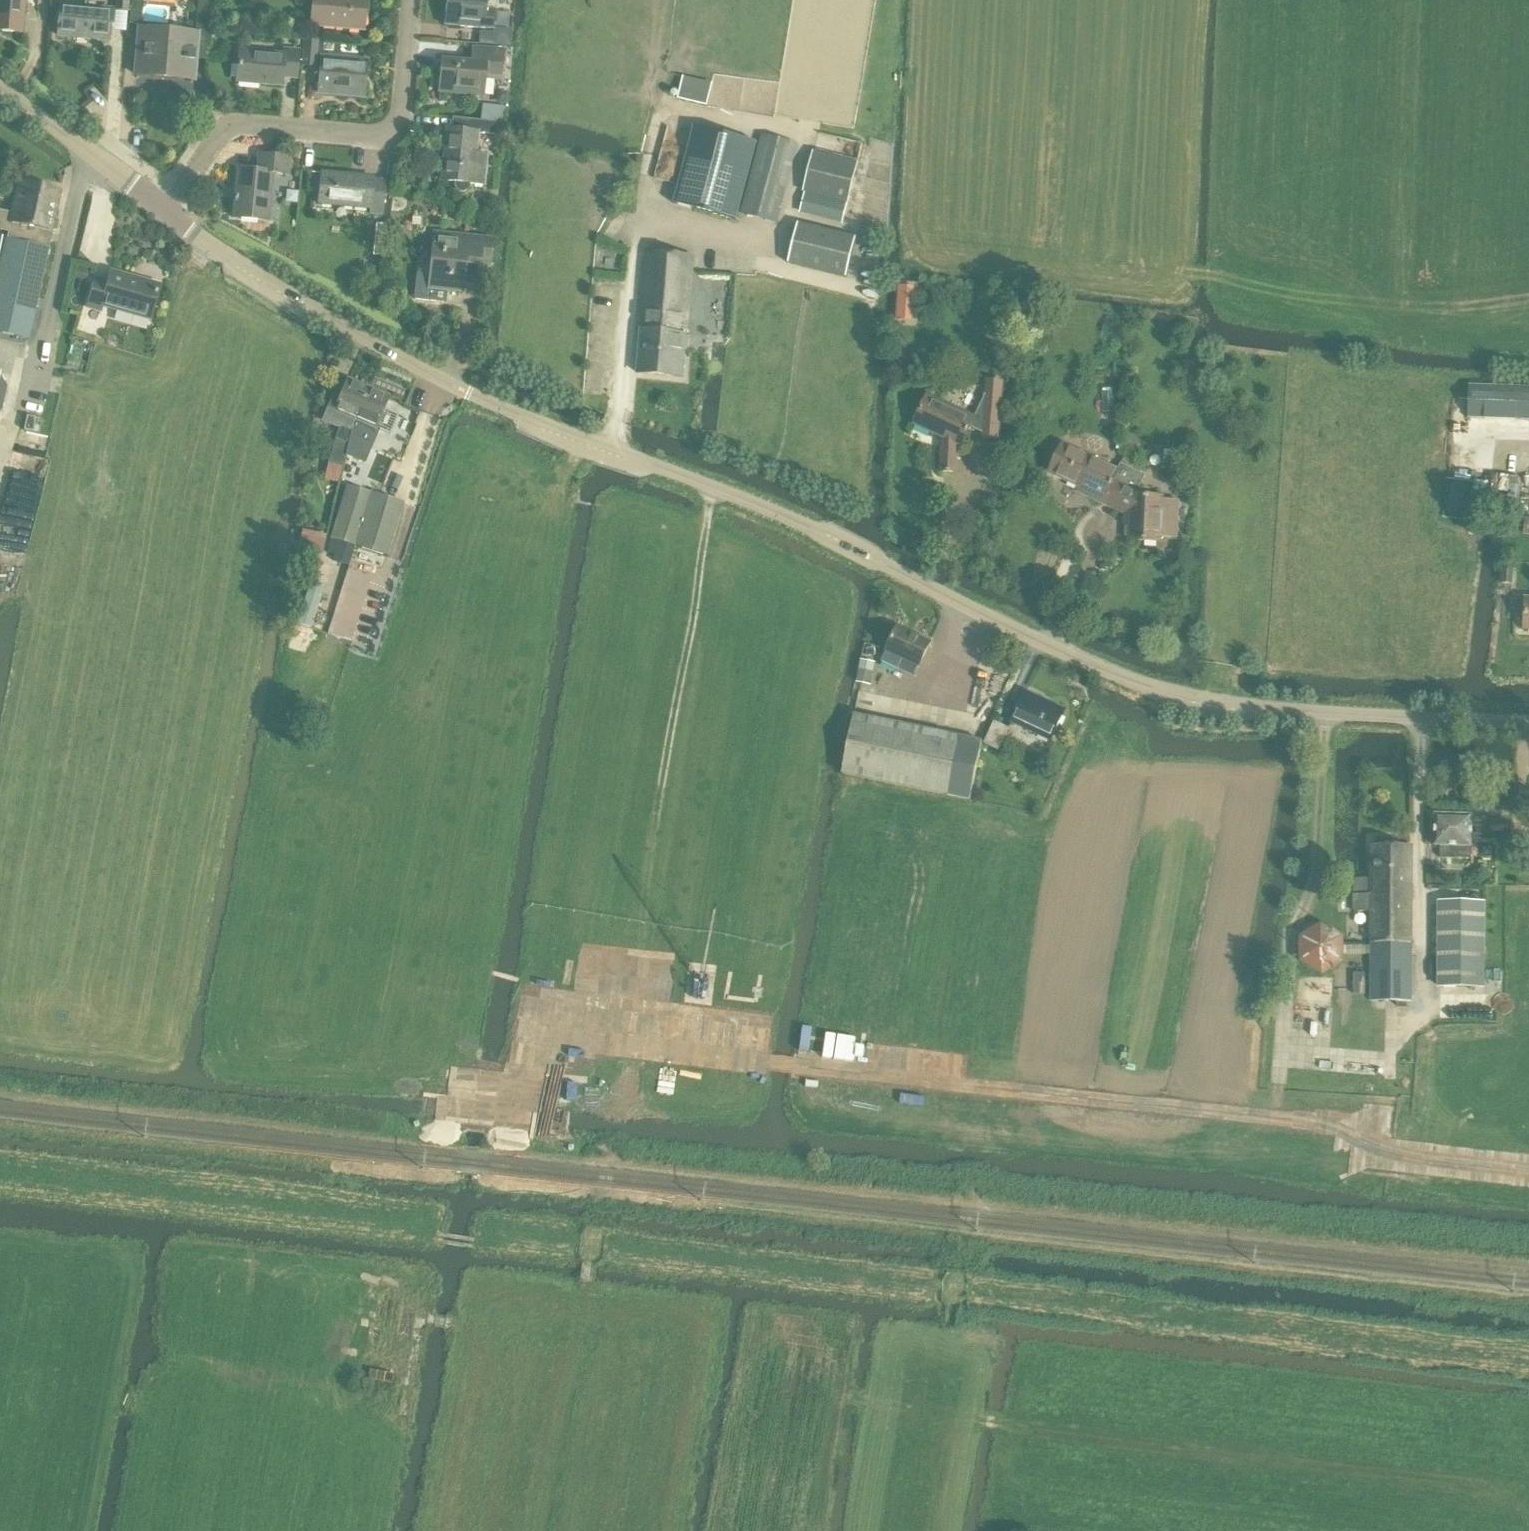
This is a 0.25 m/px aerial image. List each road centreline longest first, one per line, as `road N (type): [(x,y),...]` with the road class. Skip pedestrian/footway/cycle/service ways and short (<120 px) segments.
road 1 (track): [(0,1179),(414,1222),(474,1242),(594,1243),(1528,1363)]
road 2 (tertiary): [(1528,725),(1243,710),(1115,675),(834,538),(467,393),(324,314),(165,211)]
road 3 (residential): [(412,0),(402,104),(388,136),(229,125),(165,211)]
road 4 (track): [(674,719),(714,488)]
road 5 (tertiary): [(165,211),(0,89)]

